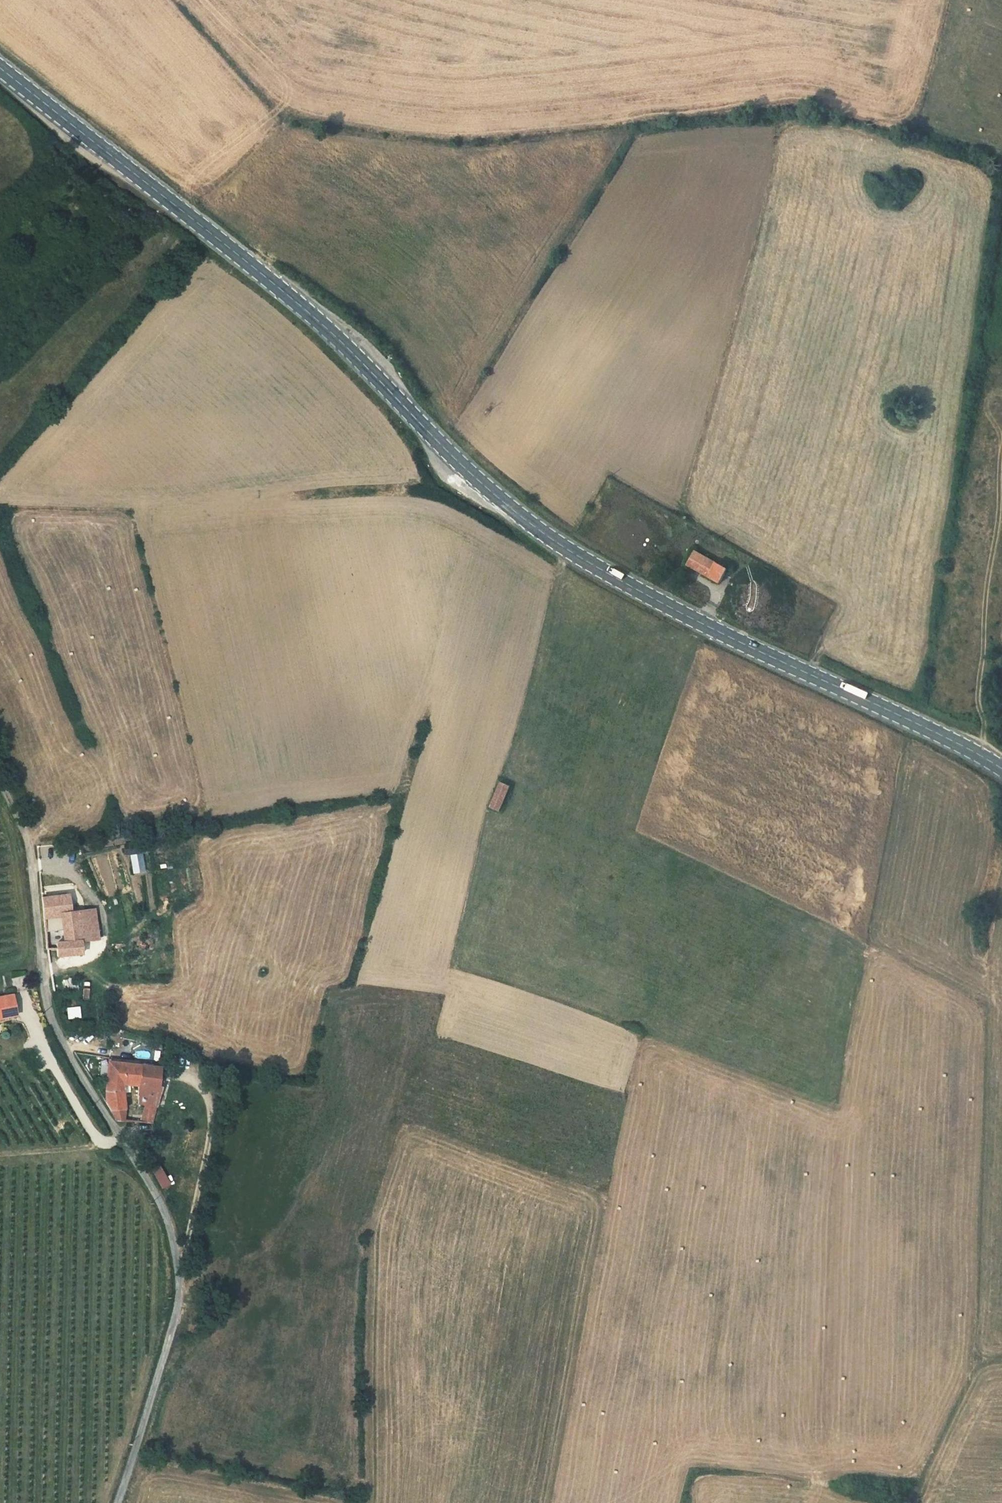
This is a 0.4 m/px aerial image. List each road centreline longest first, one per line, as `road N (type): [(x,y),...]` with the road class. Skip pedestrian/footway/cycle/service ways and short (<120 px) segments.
road 1 (tertiary): [(0,69),(306,313),(442,449),(544,532),(628,583),(1001,771)]
road 2 (unclassified): [(33,864),(50,1017),(155,1193),(176,1257),(177,1307),(117,1502)]

